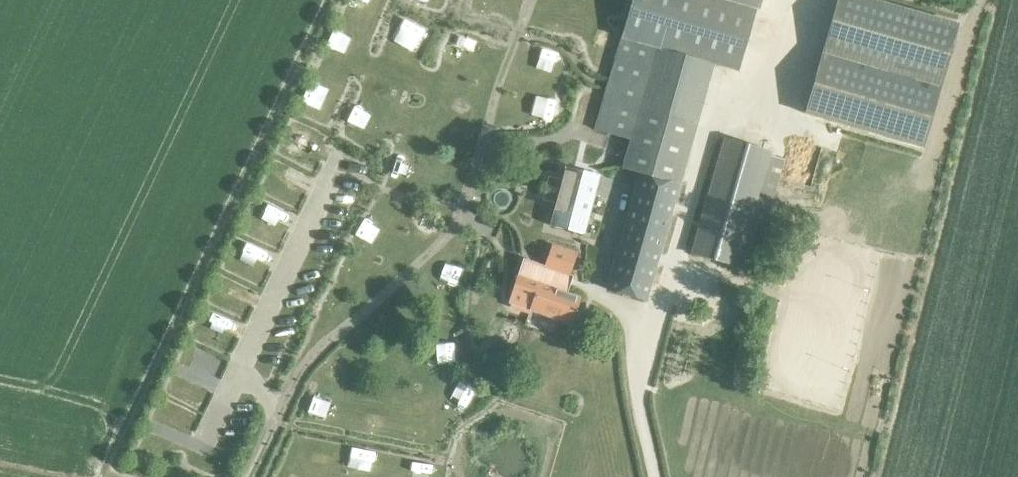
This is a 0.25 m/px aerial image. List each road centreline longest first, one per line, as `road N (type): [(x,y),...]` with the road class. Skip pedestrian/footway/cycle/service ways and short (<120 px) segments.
road 1 (track): [(527,0),(453,228),(309,360),(247,476)]
road 2 (track): [(724,82),(639,391),(653,476)]

